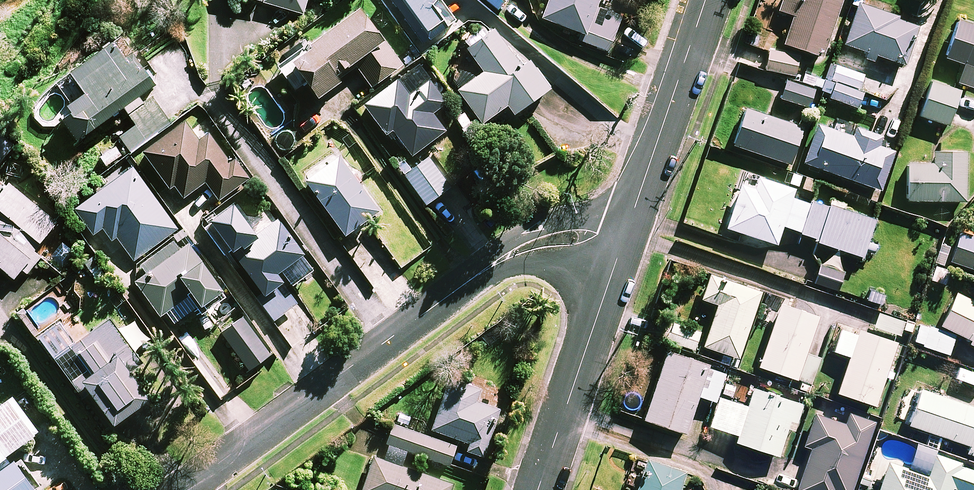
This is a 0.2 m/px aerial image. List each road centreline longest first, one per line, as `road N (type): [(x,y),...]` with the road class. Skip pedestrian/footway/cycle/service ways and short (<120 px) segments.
road 1 (residential): [(620,247),(574,238),(519,248),(183,489)]
road 2 (residential): [(620,247),(705,0)]
road 3 (residential): [(537,489),(620,247)]

